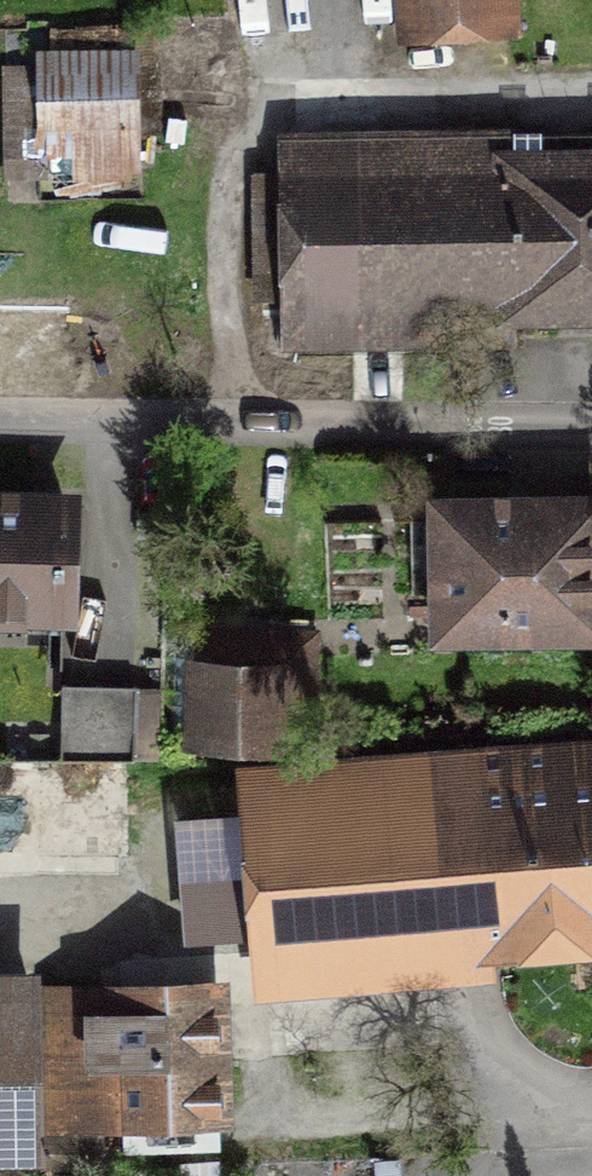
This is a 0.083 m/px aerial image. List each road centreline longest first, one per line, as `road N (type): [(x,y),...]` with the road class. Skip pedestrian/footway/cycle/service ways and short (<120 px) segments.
road 1 (residential): [(0,422),(591,430)]

